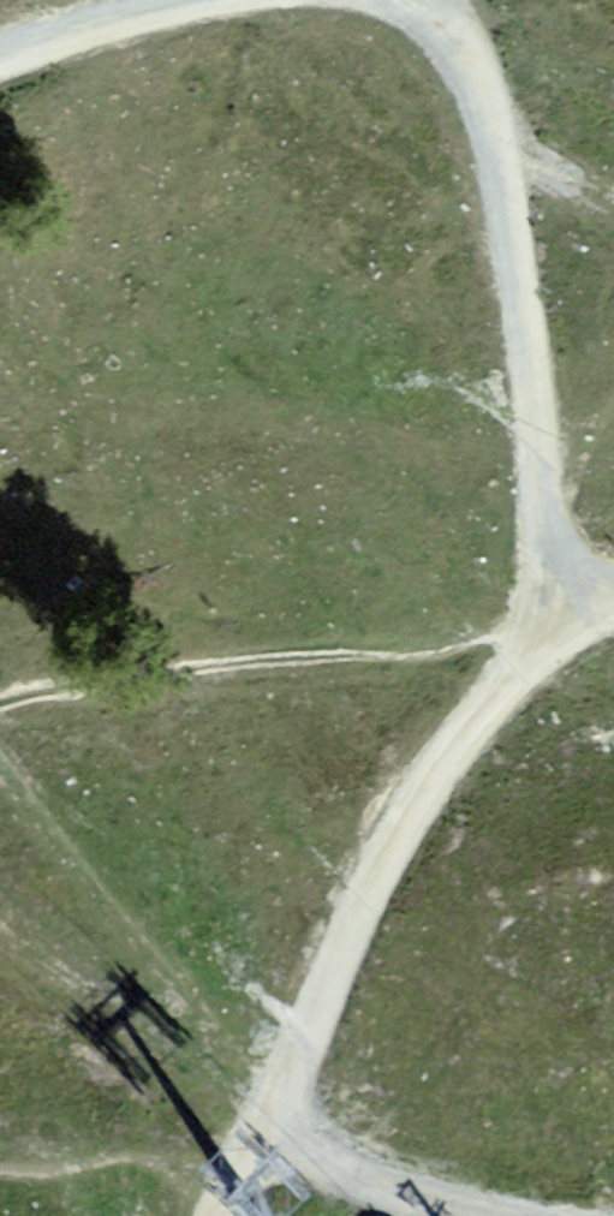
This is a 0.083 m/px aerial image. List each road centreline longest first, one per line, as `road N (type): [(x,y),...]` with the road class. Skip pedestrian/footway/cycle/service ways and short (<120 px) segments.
road 1 (track): [(399,0),(479,99),(539,331),(550,636),(613,616)]
road 2 (track): [(550,636),(425,805),(231,1215)]
road 3 (track): [(422,1215),(312,1144),(291,1086)]
road 4 (track): [(0,76),(161,0)]
road 5 (track): [(479,99),(613,161)]

